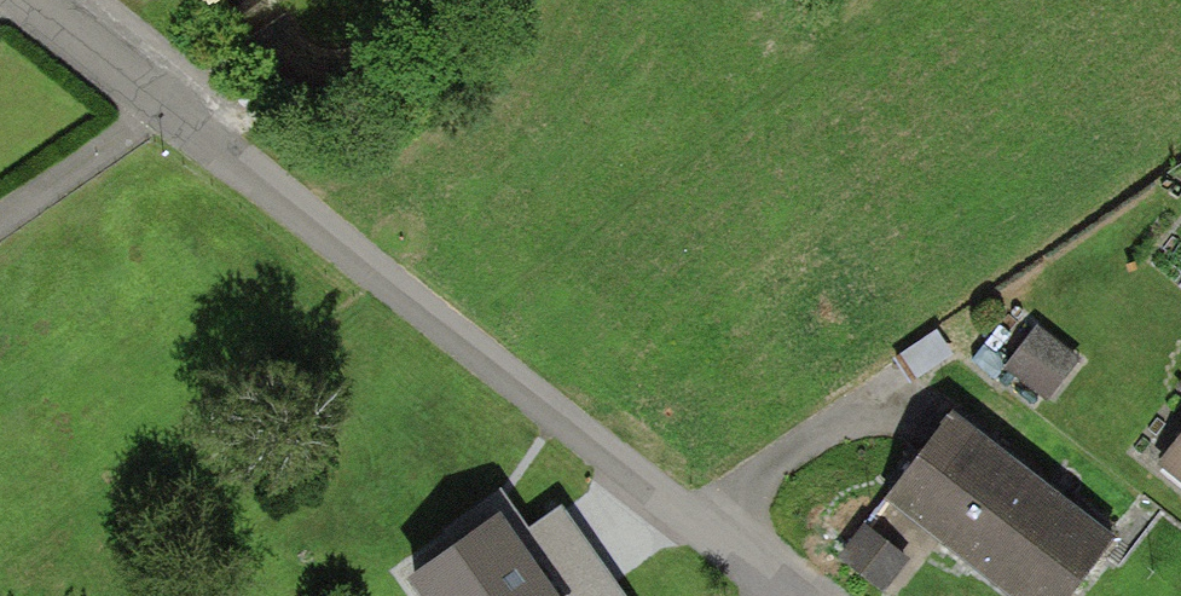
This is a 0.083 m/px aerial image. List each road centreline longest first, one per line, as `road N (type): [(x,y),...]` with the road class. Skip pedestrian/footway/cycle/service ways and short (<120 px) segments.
road 1 (residential): [(173,98),(796,595)]
road 2 (residential): [(173,98),(0,219)]
road 3 (residential): [(51,0),(173,98)]

